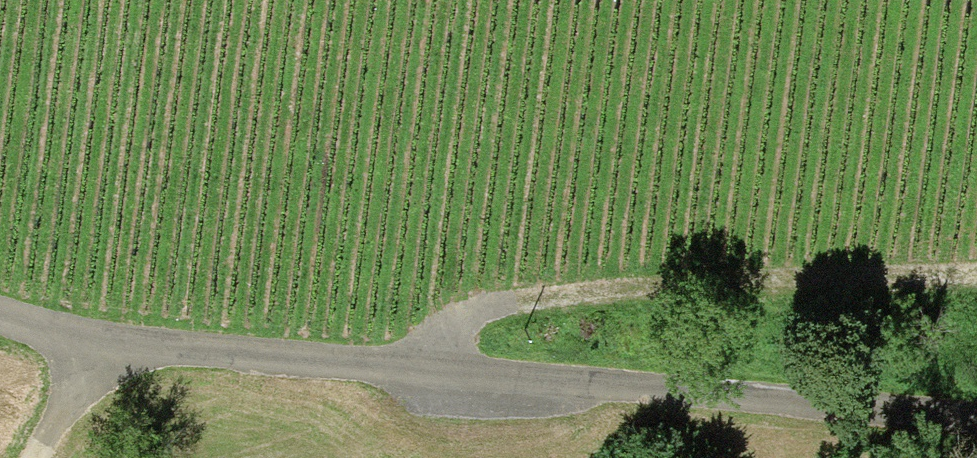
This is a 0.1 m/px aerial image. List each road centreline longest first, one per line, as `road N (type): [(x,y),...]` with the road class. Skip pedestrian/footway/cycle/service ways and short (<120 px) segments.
road 1 (track): [(0,324),(92,346),(976,422)]
road 2 (track): [(420,378),(456,323),(500,302),(976,278)]
road 3 (track): [(26,457),(92,346)]

